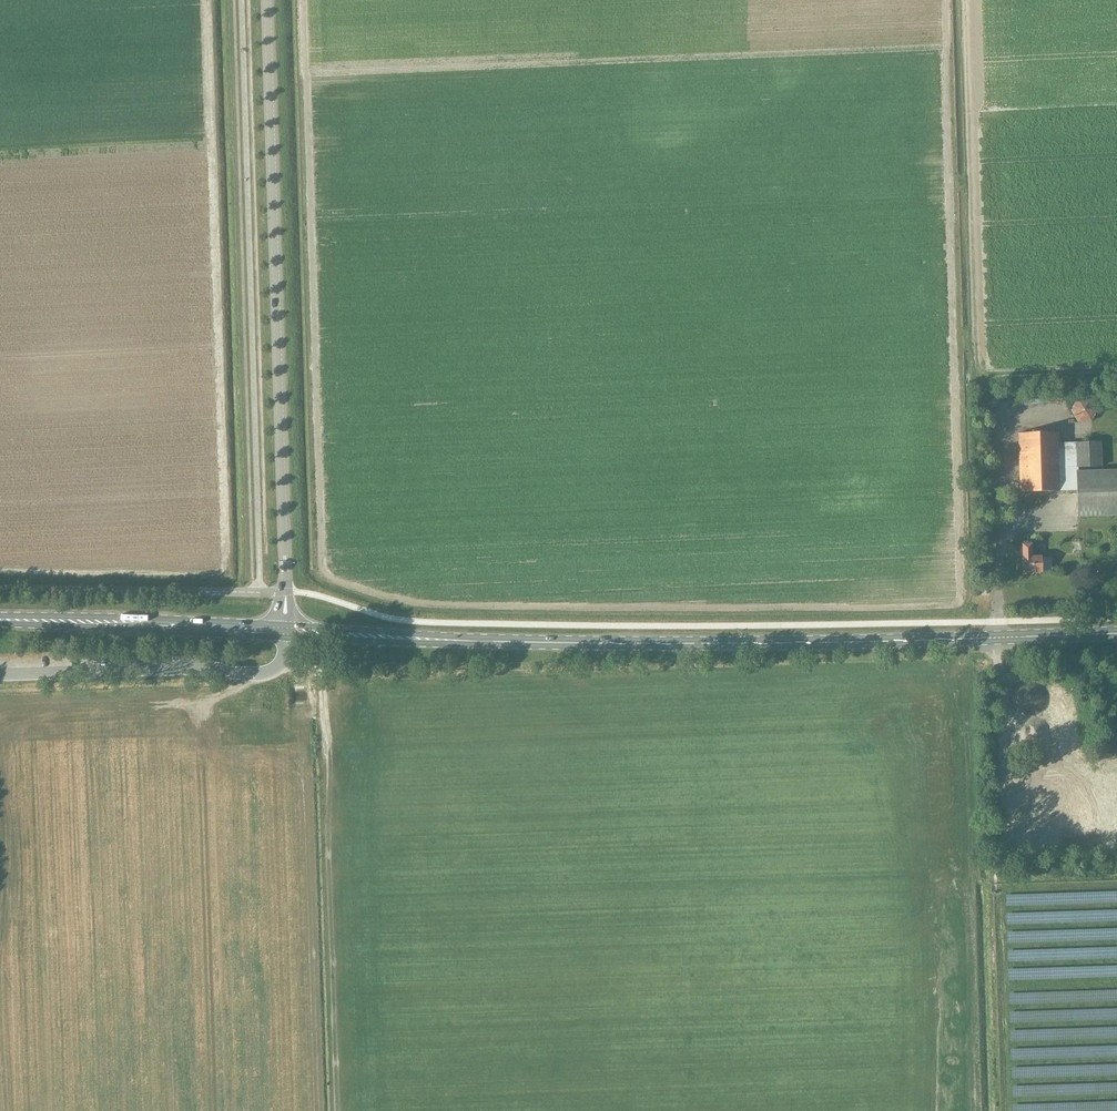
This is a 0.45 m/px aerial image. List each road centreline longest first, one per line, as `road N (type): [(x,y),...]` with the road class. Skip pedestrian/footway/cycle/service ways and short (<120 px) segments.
road 1 (primary): [(1116,633),(758,643),(460,640)]
road 2 (unclassified): [(285,591),(267,0)]
road 3 (unclassified): [(0,674),(267,673),(282,661),(286,638)]
road 4 (primary): [(0,624),(286,638)]
road 5 (unclassified): [(0,588),(285,591)]
road 6 (primary): [(276,625),(0,615)]
road 7 (primary): [(286,638),(460,640)]
road 8 (primary): [(460,640),(292,625)]

